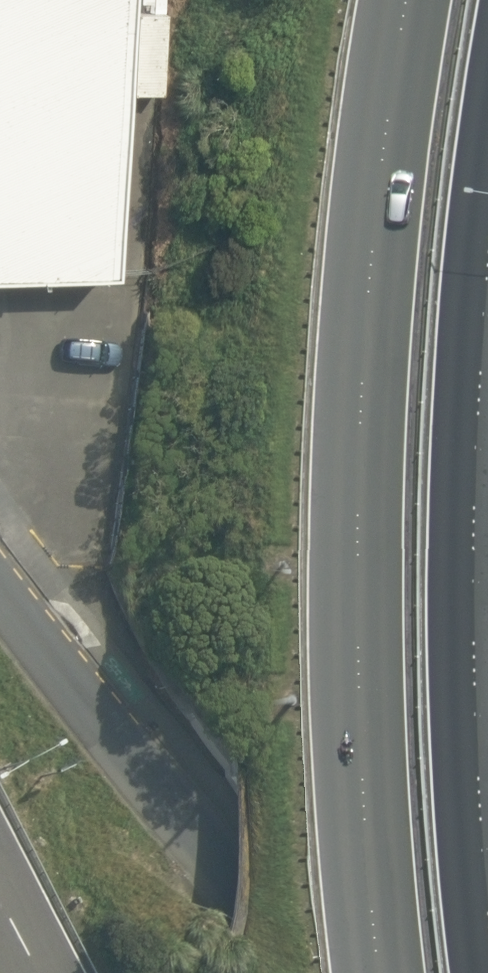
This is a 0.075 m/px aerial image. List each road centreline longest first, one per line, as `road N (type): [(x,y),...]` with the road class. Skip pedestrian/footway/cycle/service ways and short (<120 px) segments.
road 1 (motorway): [(386,972),(363,798),(357,517),(367,305),(407,0)]
road 2 (motorway): [(487,308),(477,538),(487,848)]
road 3 (trunk): [(0,602),(307,972)]

